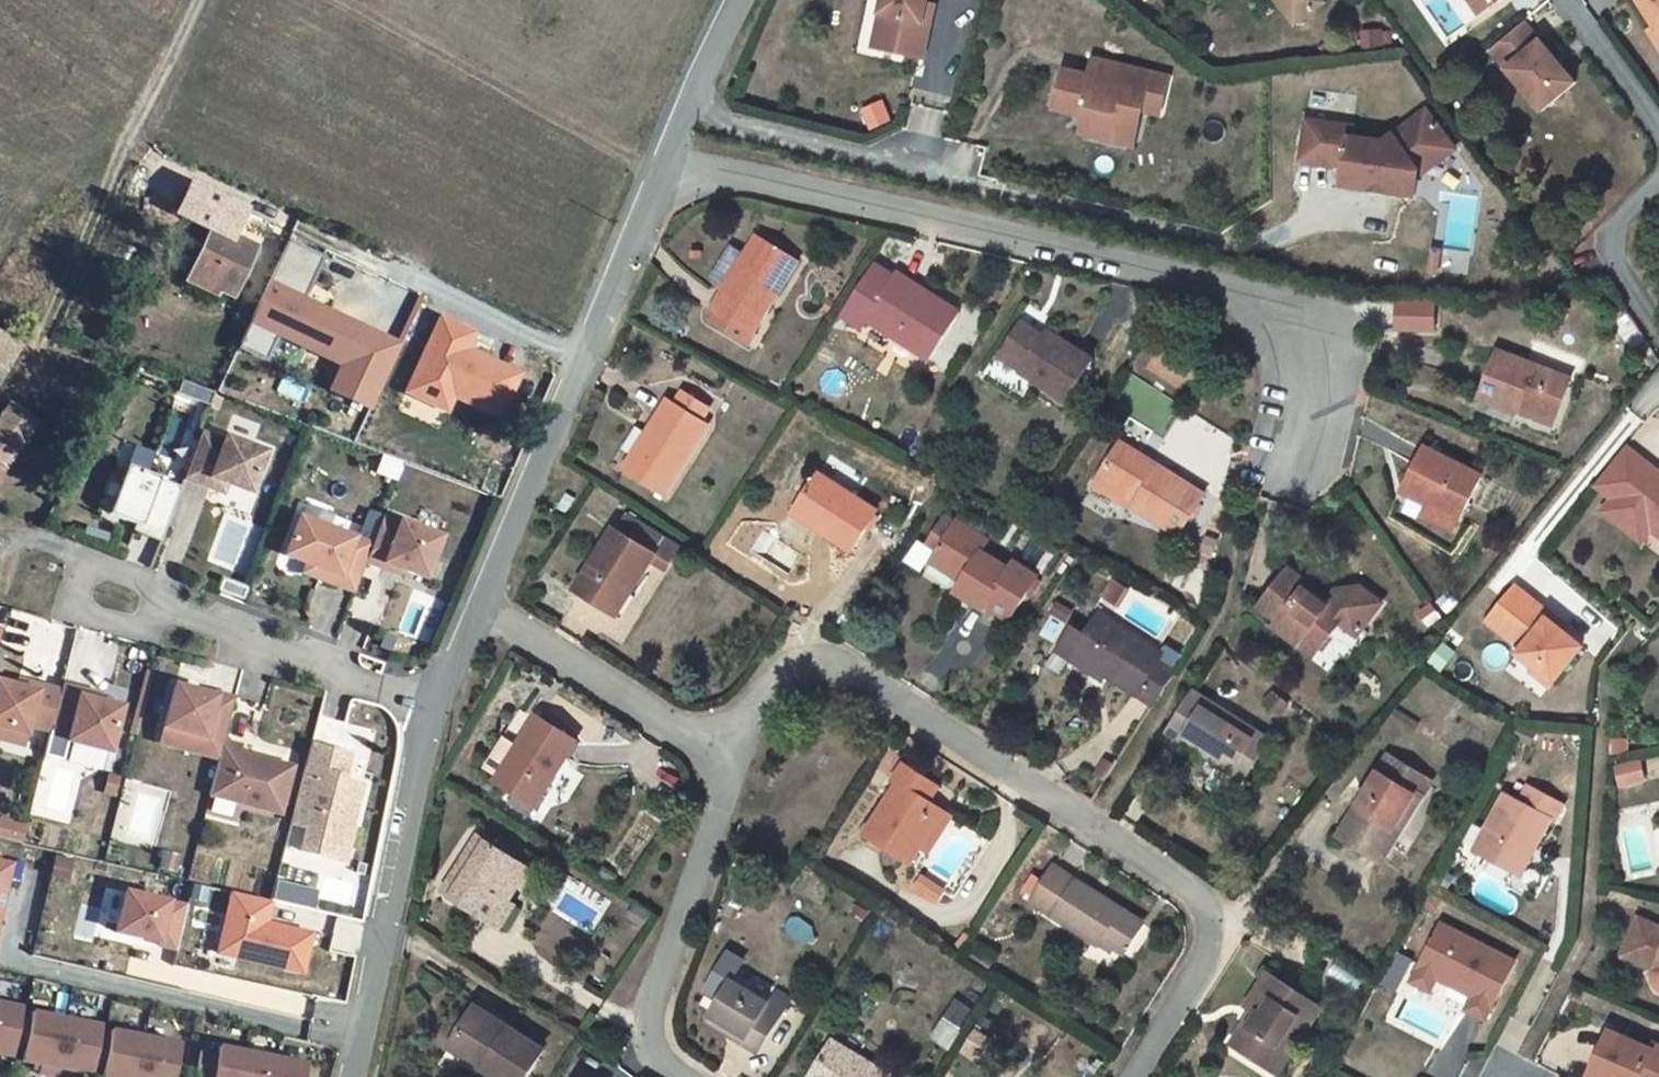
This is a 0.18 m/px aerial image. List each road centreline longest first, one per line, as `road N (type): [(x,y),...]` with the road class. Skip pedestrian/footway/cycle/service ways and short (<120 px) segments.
road 1 (residential): [(1286,476),(1310,387),(1286,312),(1206,281),(666,161)]
road 2 (residential): [(732,764),(794,665),(837,663),(1204,896),(1215,939),(1131,1076)]
road 3 (residential): [(475,605),(428,715),(389,934),(352,1076)]
road 4 (residential): [(666,161),(475,605)]
road 5 (track): [(38,347),(199,0)]
road 6 (track): [(334,0),(623,153),(666,161)]
road 7 (residential): [(475,605),(732,764)]
road 8 (residential): [(646,1020),(732,764)]
road 9 (residential): [(1658,167),(1607,253),(1658,335)]
road 10 (residential): [(745,0),(666,161)]
road 11 (residential): [(1566,0),(1658,131)]

